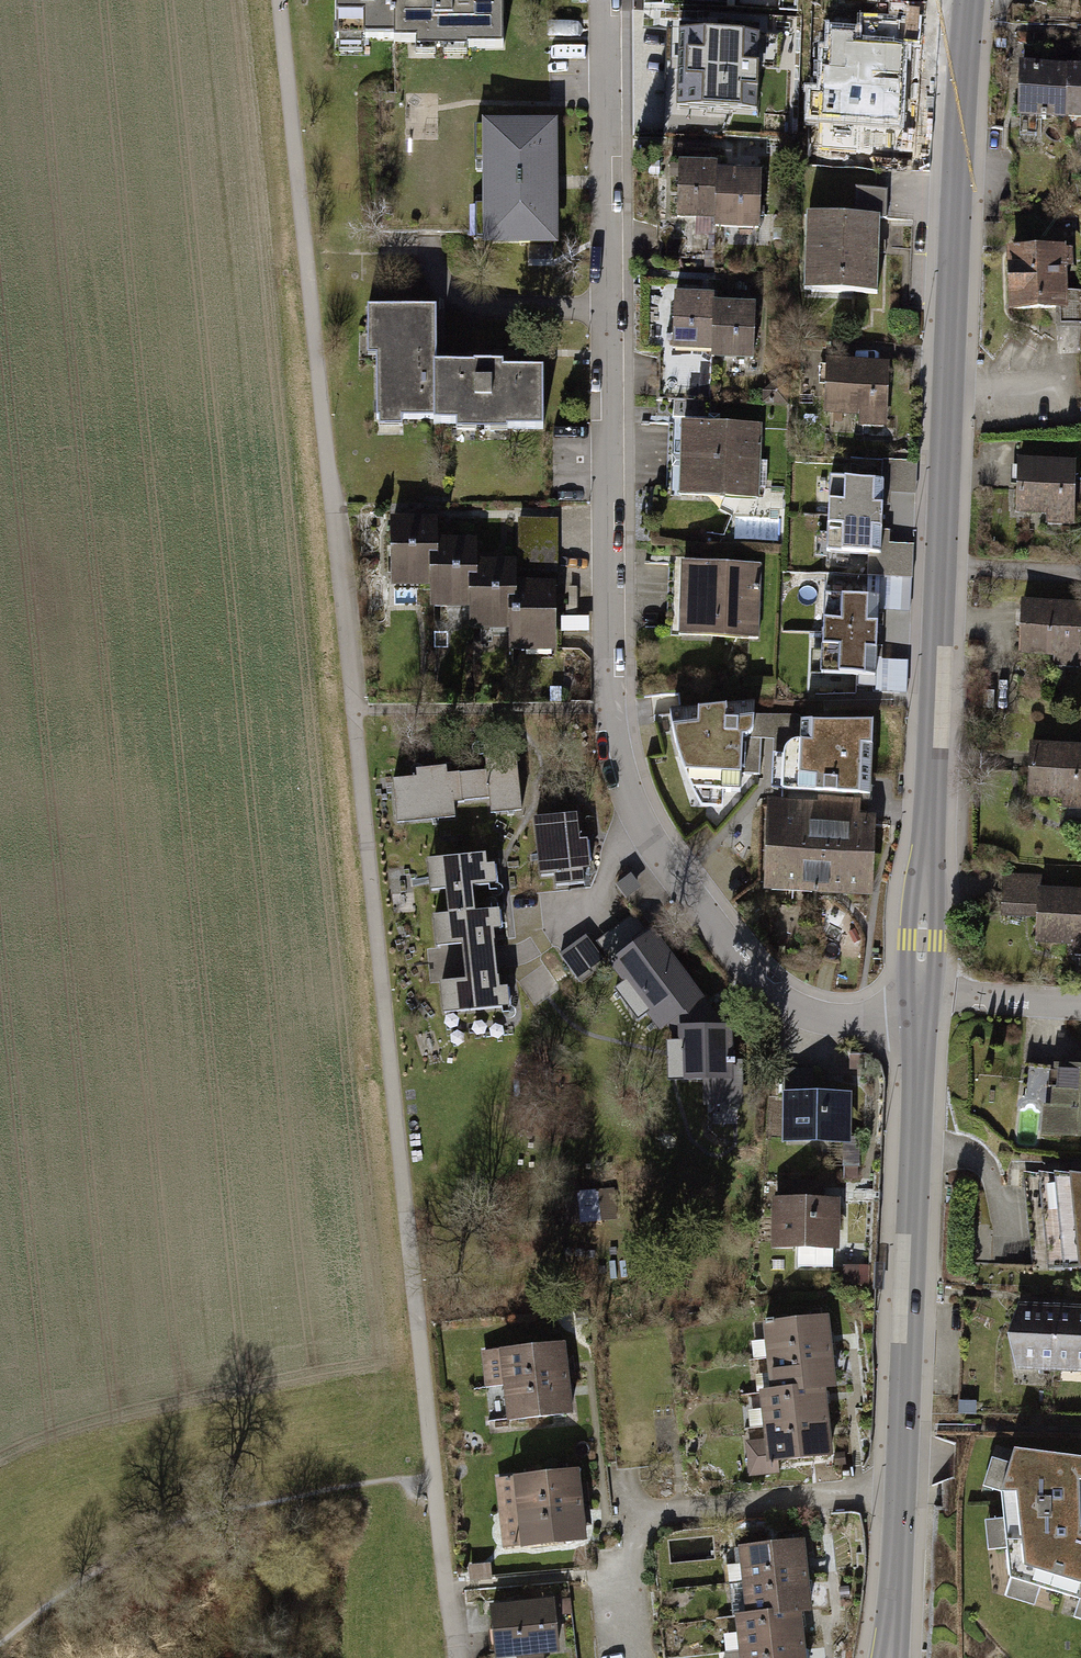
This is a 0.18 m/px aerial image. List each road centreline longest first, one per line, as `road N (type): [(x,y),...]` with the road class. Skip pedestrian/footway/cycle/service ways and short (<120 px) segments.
road 1 (track): [(457,1657),(278,0)]
road 2 (residential): [(602,0),(609,706),(629,800),(752,976),(782,1002),(813,1016),(919,1021)]
road 3 (secondary): [(968,0),(919,1021)]
road 4 (secondary): [(919,1021),(889,1657)]

